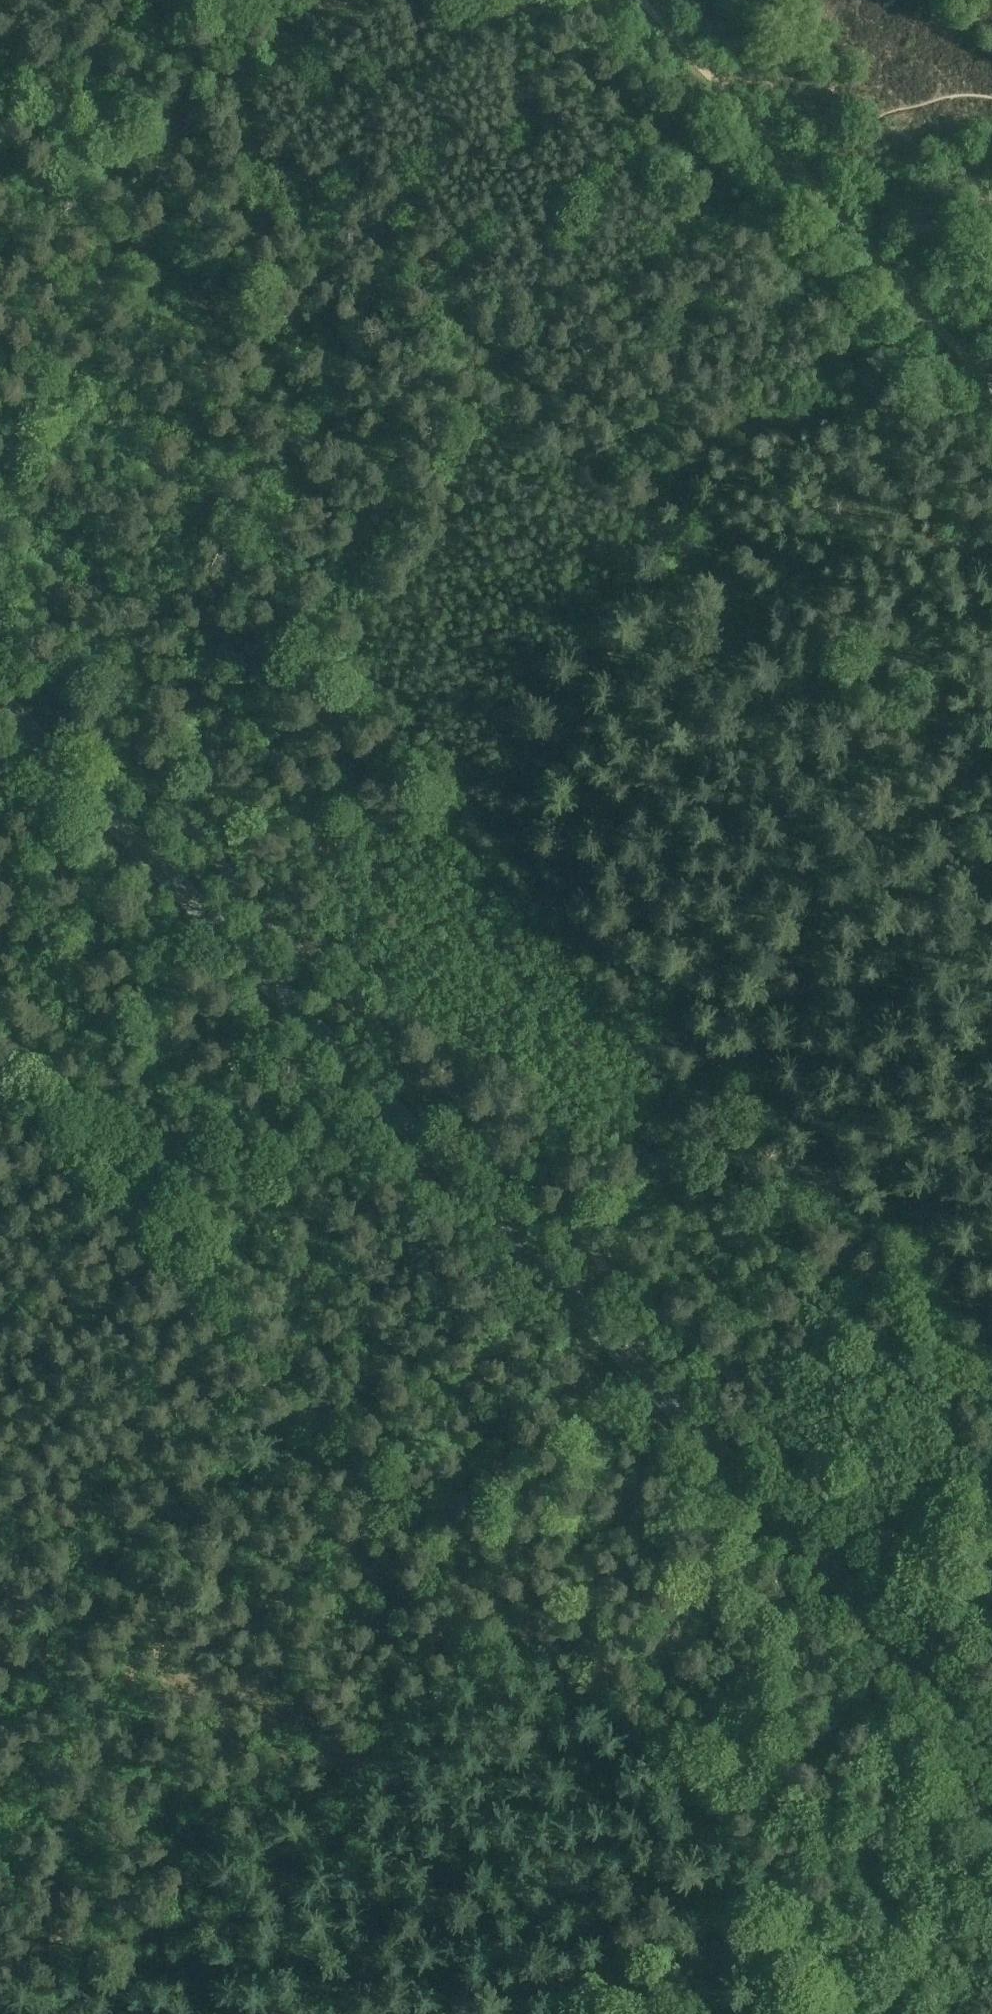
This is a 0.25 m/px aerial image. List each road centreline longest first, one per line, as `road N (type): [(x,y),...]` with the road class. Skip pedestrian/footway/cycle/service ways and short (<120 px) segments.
road 1 (tertiary): [(991,1738),(0,689)]
road 2 (track): [(186,46),(991,898)]
road 3 (track): [(517,1616),(799,1900)]
road 4 (track): [(517,1616),(261,1339)]
road 5 (track): [(261,1339),(0,1069)]
road 6 (track): [(874,0),(869,237)]
road 7 (track): [(799,1900),(991,1797)]
road 8 (track): [(639,1997),(799,1900)]
road 9 (track): [(799,1900),(908,2013)]

